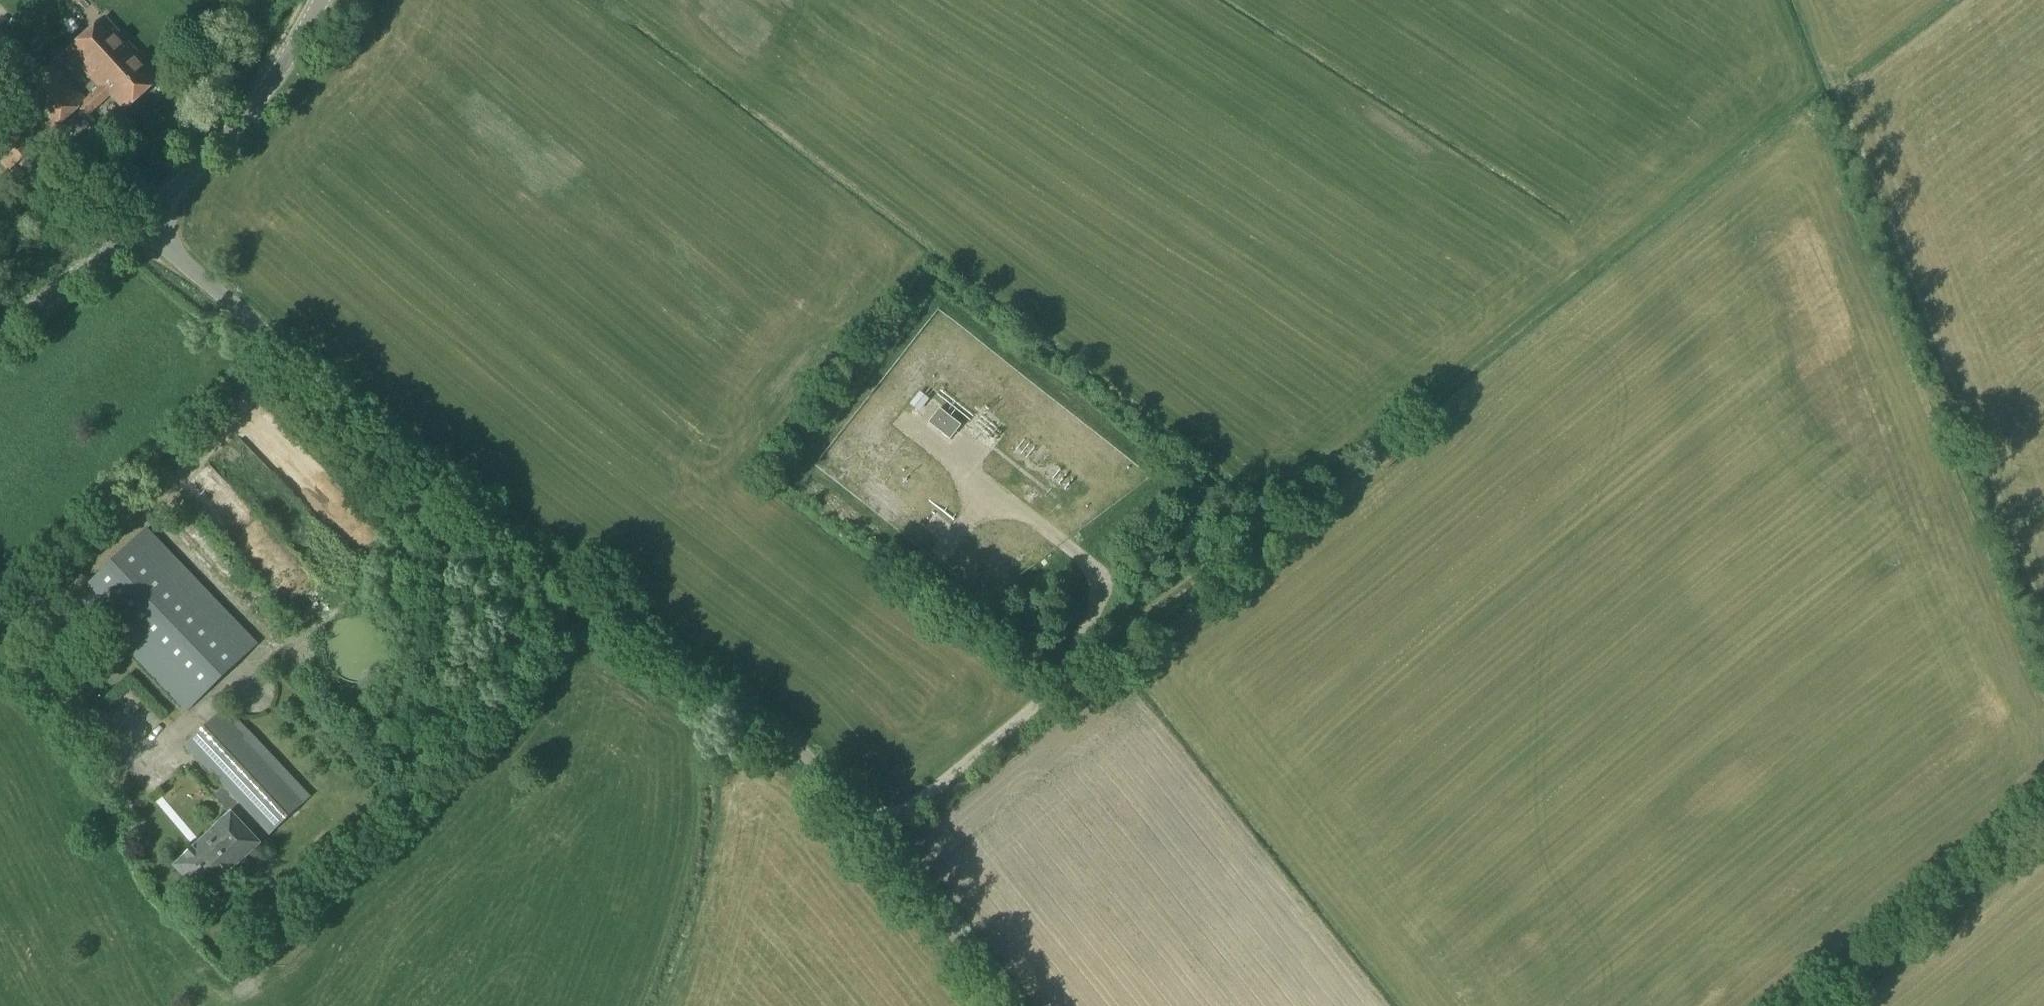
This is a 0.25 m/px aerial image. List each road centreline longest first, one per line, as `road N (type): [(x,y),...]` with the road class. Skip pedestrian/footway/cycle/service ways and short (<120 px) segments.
road 1 (unclassified): [(1014,1005),(806,756),(429,470),(143,216)]
road 2 (unclassified): [(1812,1005),(2043,815)]
road 3 (tertiary): [(143,216),(256,105),(324,0)]
road 4 (tertiary): [(0,330),(66,287),(143,216)]

